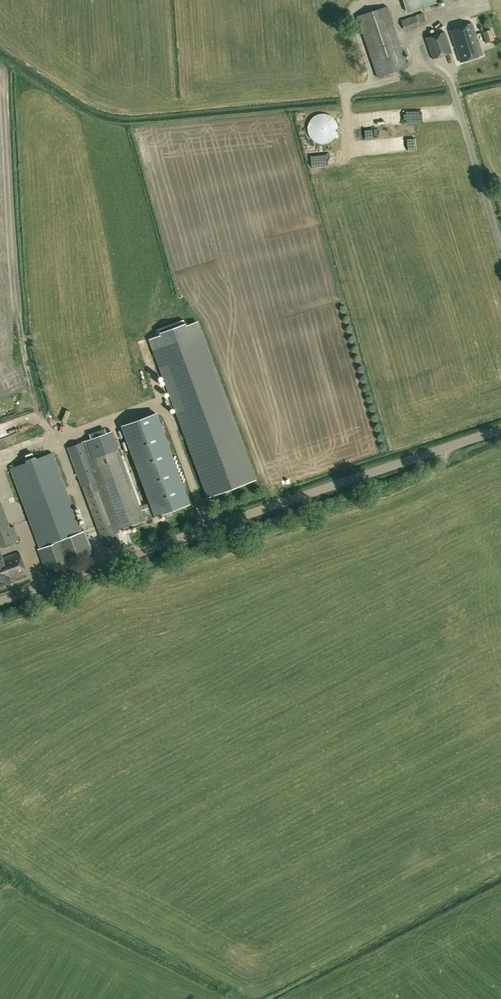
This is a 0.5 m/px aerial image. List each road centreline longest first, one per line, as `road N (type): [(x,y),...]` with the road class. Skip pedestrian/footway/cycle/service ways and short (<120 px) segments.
road 1 (unclassified): [(0,603),(500,430)]

